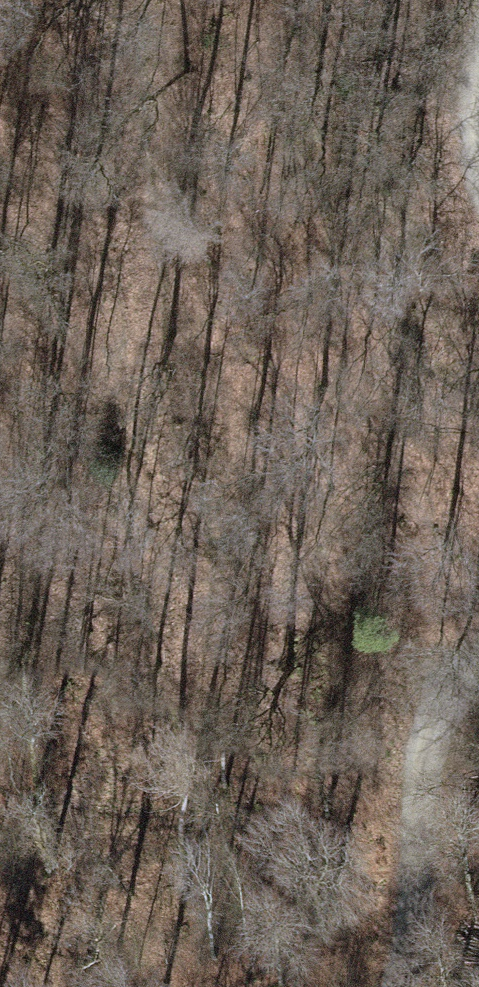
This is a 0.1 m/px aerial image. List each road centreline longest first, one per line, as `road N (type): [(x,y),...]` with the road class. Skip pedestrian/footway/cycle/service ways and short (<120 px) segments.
road 1 (track): [(96,0),(123,263),(206,591),(151,743),(6,828)]
road 2 (track): [(384,986),(429,763),(468,673),(478,670)]
road 3 (track): [(440,986),(411,861)]

